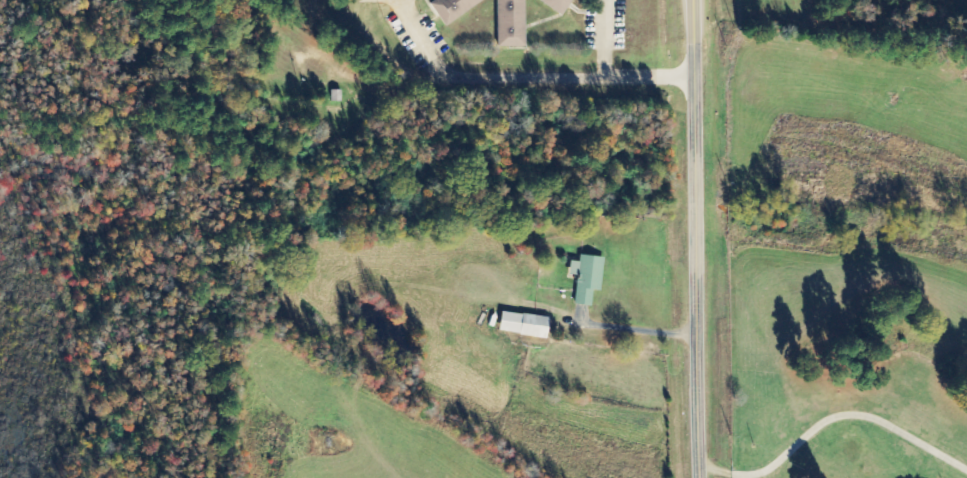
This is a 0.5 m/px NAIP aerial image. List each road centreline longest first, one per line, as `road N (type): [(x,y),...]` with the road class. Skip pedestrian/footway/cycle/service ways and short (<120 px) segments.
road 1 (tertiary): [(698,477),(691,0)]

